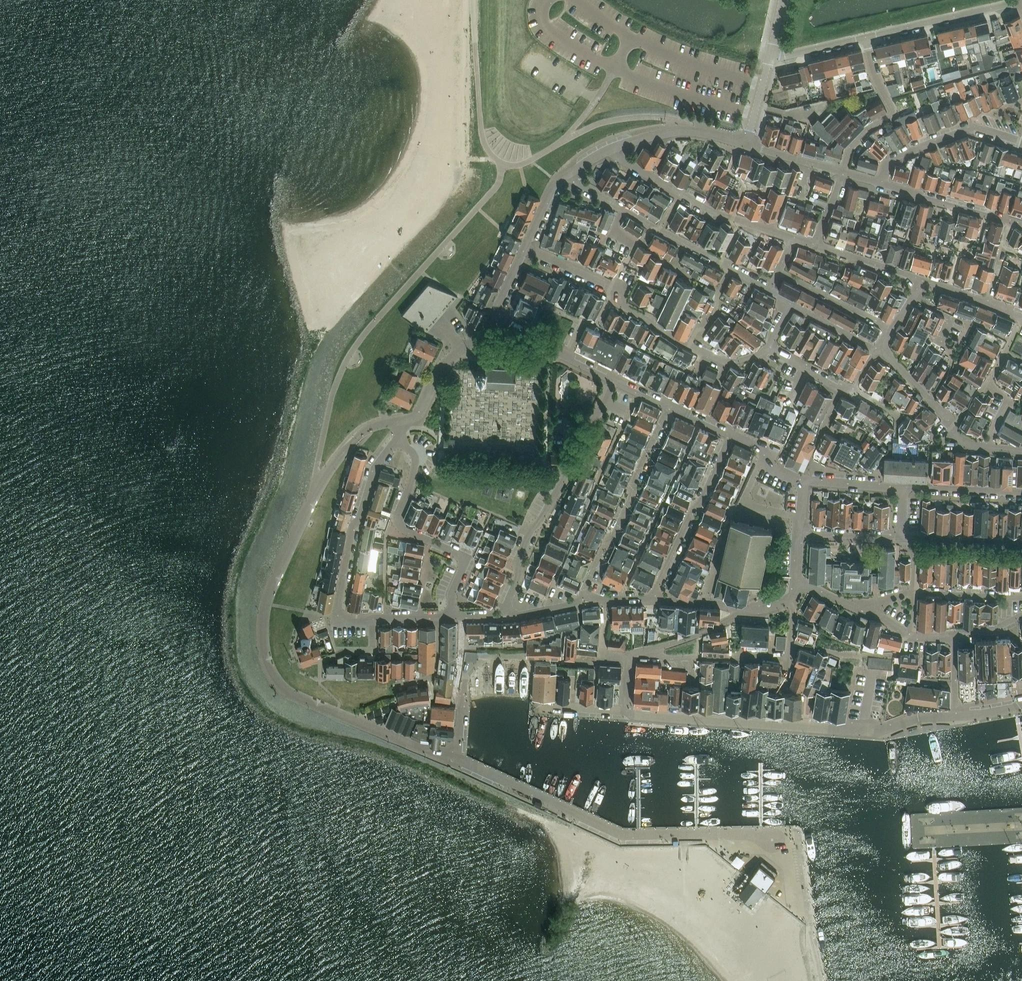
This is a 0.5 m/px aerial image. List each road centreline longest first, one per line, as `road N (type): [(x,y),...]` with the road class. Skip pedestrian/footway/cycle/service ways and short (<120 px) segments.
road 1 (unclassified): [(457,761),(286,692),(263,647),(269,592),(324,477),(361,433),(407,419)]
road 2 (unclassified): [(793,907),(789,869),(765,837),(622,835),(457,761)]
road 3 (unclassified): [(687,130),(664,118),(616,120),(523,163),(498,161),(482,140),(472,0)]
road 4 (unclassified): [(955,716),(875,731),(629,712)]
road 5 (residential): [(506,610),(532,528),(615,380)]
road 6 (residential): [(453,617),(464,560),(398,524),(415,463),(395,441)]
road 7 (residential): [(395,441),(375,468),(352,530),(338,606),(344,620),(372,620)]
road 8 (residential): [(669,406),(582,593)]
road 9 (residential): [(610,150),(714,212),(793,238)]
road 10 (residential): [(1021,451),(954,435),(884,349)]
road 11 (residential): [(730,437),(656,599)]
road 12 (residential): [(770,292),(624,210)]
road 13 (residential): [(859,609),(916,591),(1021,597)]
road 14 (residential): [(843,172),(850,148),(894,113),(865,38)]
road 15 (residential): [(1021,143),(969,129),(893,160),(882,183)]
road 16 (residential): [(1021,1),(865,38)]
road 17 (residential): [(636,654),(787,660)]
road 18 (residential): [(1021,226),(882,183)]
road 19 (residential): [(407,419),(443,366),(495,320)]
road 20 (residential): [(890,331),(779,272)]
road 21 (residential): [(1021,544),(901,538)]

